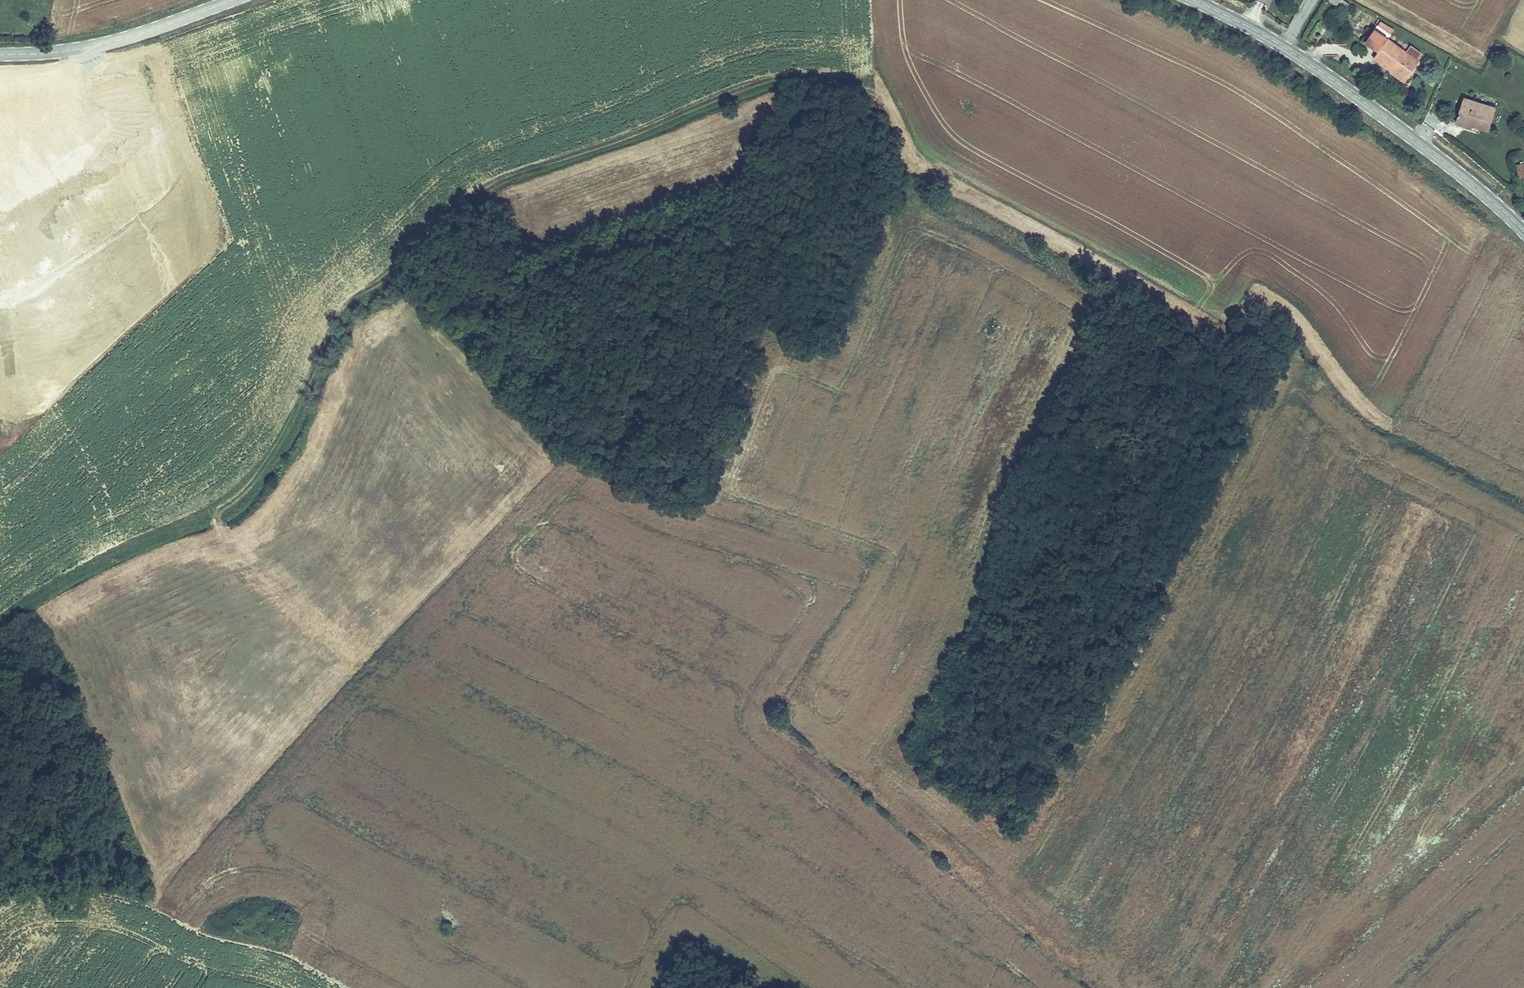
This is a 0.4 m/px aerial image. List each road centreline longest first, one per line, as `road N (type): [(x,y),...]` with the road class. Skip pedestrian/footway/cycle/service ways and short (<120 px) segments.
road 1 (tertiary): [(1523,232),(1446,164),(1302,59),(1193,0)]
road 2 (tertiary): [(232,0),(105,43),(0,55)]

